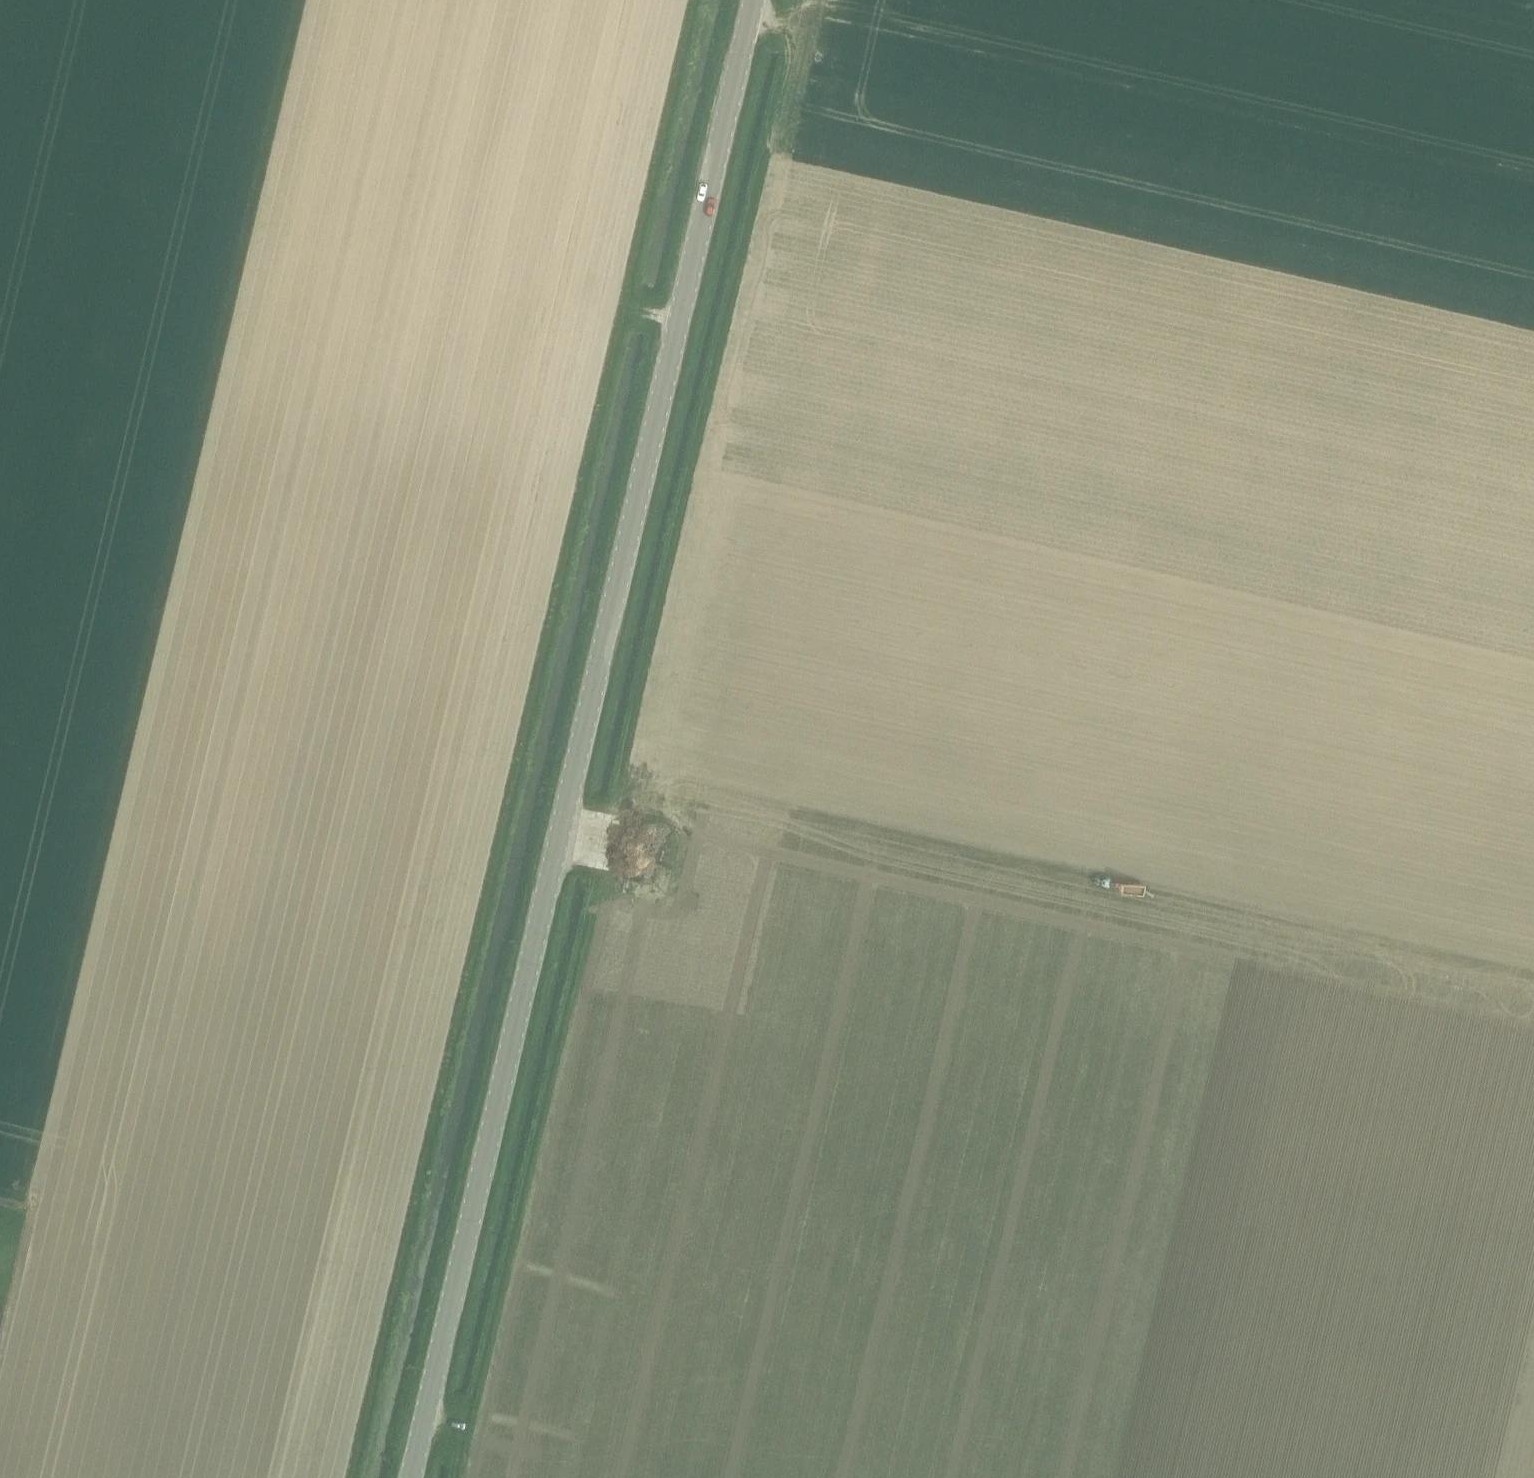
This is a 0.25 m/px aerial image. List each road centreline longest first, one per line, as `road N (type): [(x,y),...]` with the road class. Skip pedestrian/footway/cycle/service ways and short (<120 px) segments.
road 1 (track): [(696,0),(352,1477)]
road 2 (unclassified): [(411,1477),(754,0)]

